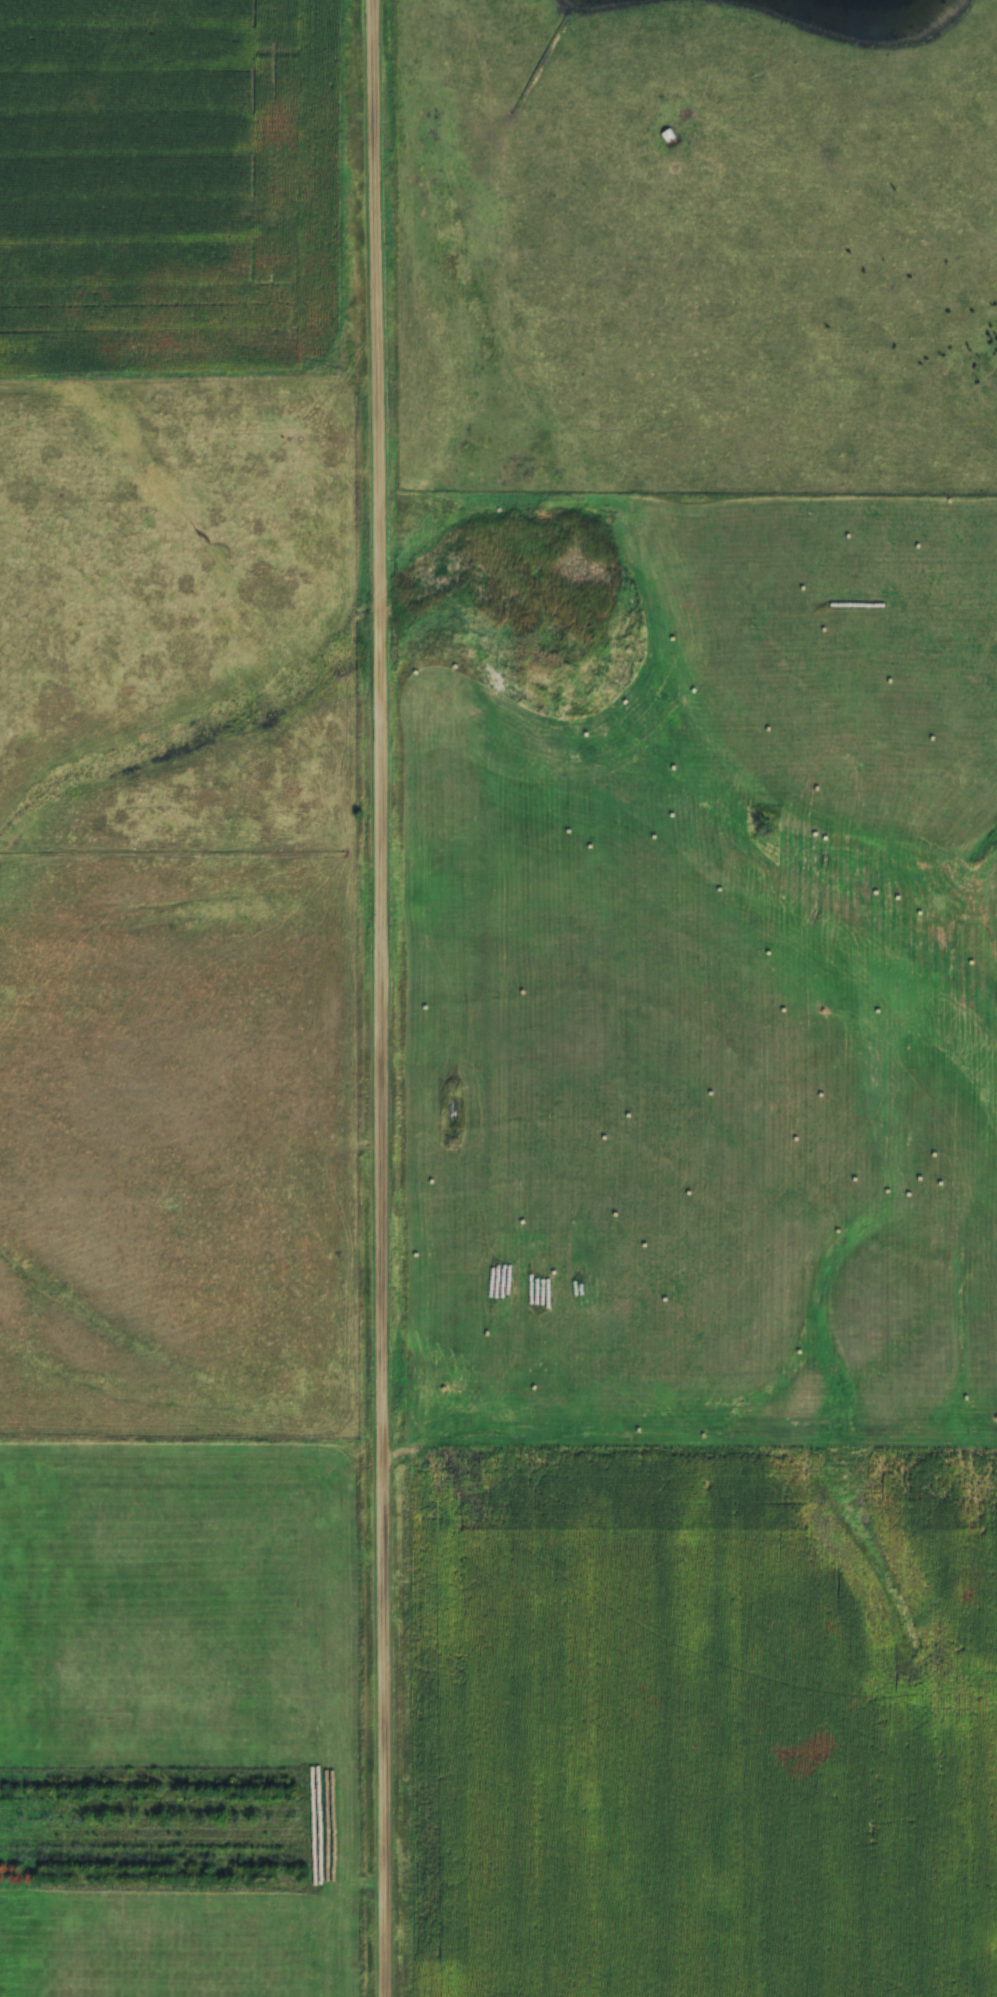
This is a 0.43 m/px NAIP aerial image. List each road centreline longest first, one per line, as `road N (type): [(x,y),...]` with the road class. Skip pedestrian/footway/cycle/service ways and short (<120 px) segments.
road 1 (residential): [(384,1996),(372,0)]

